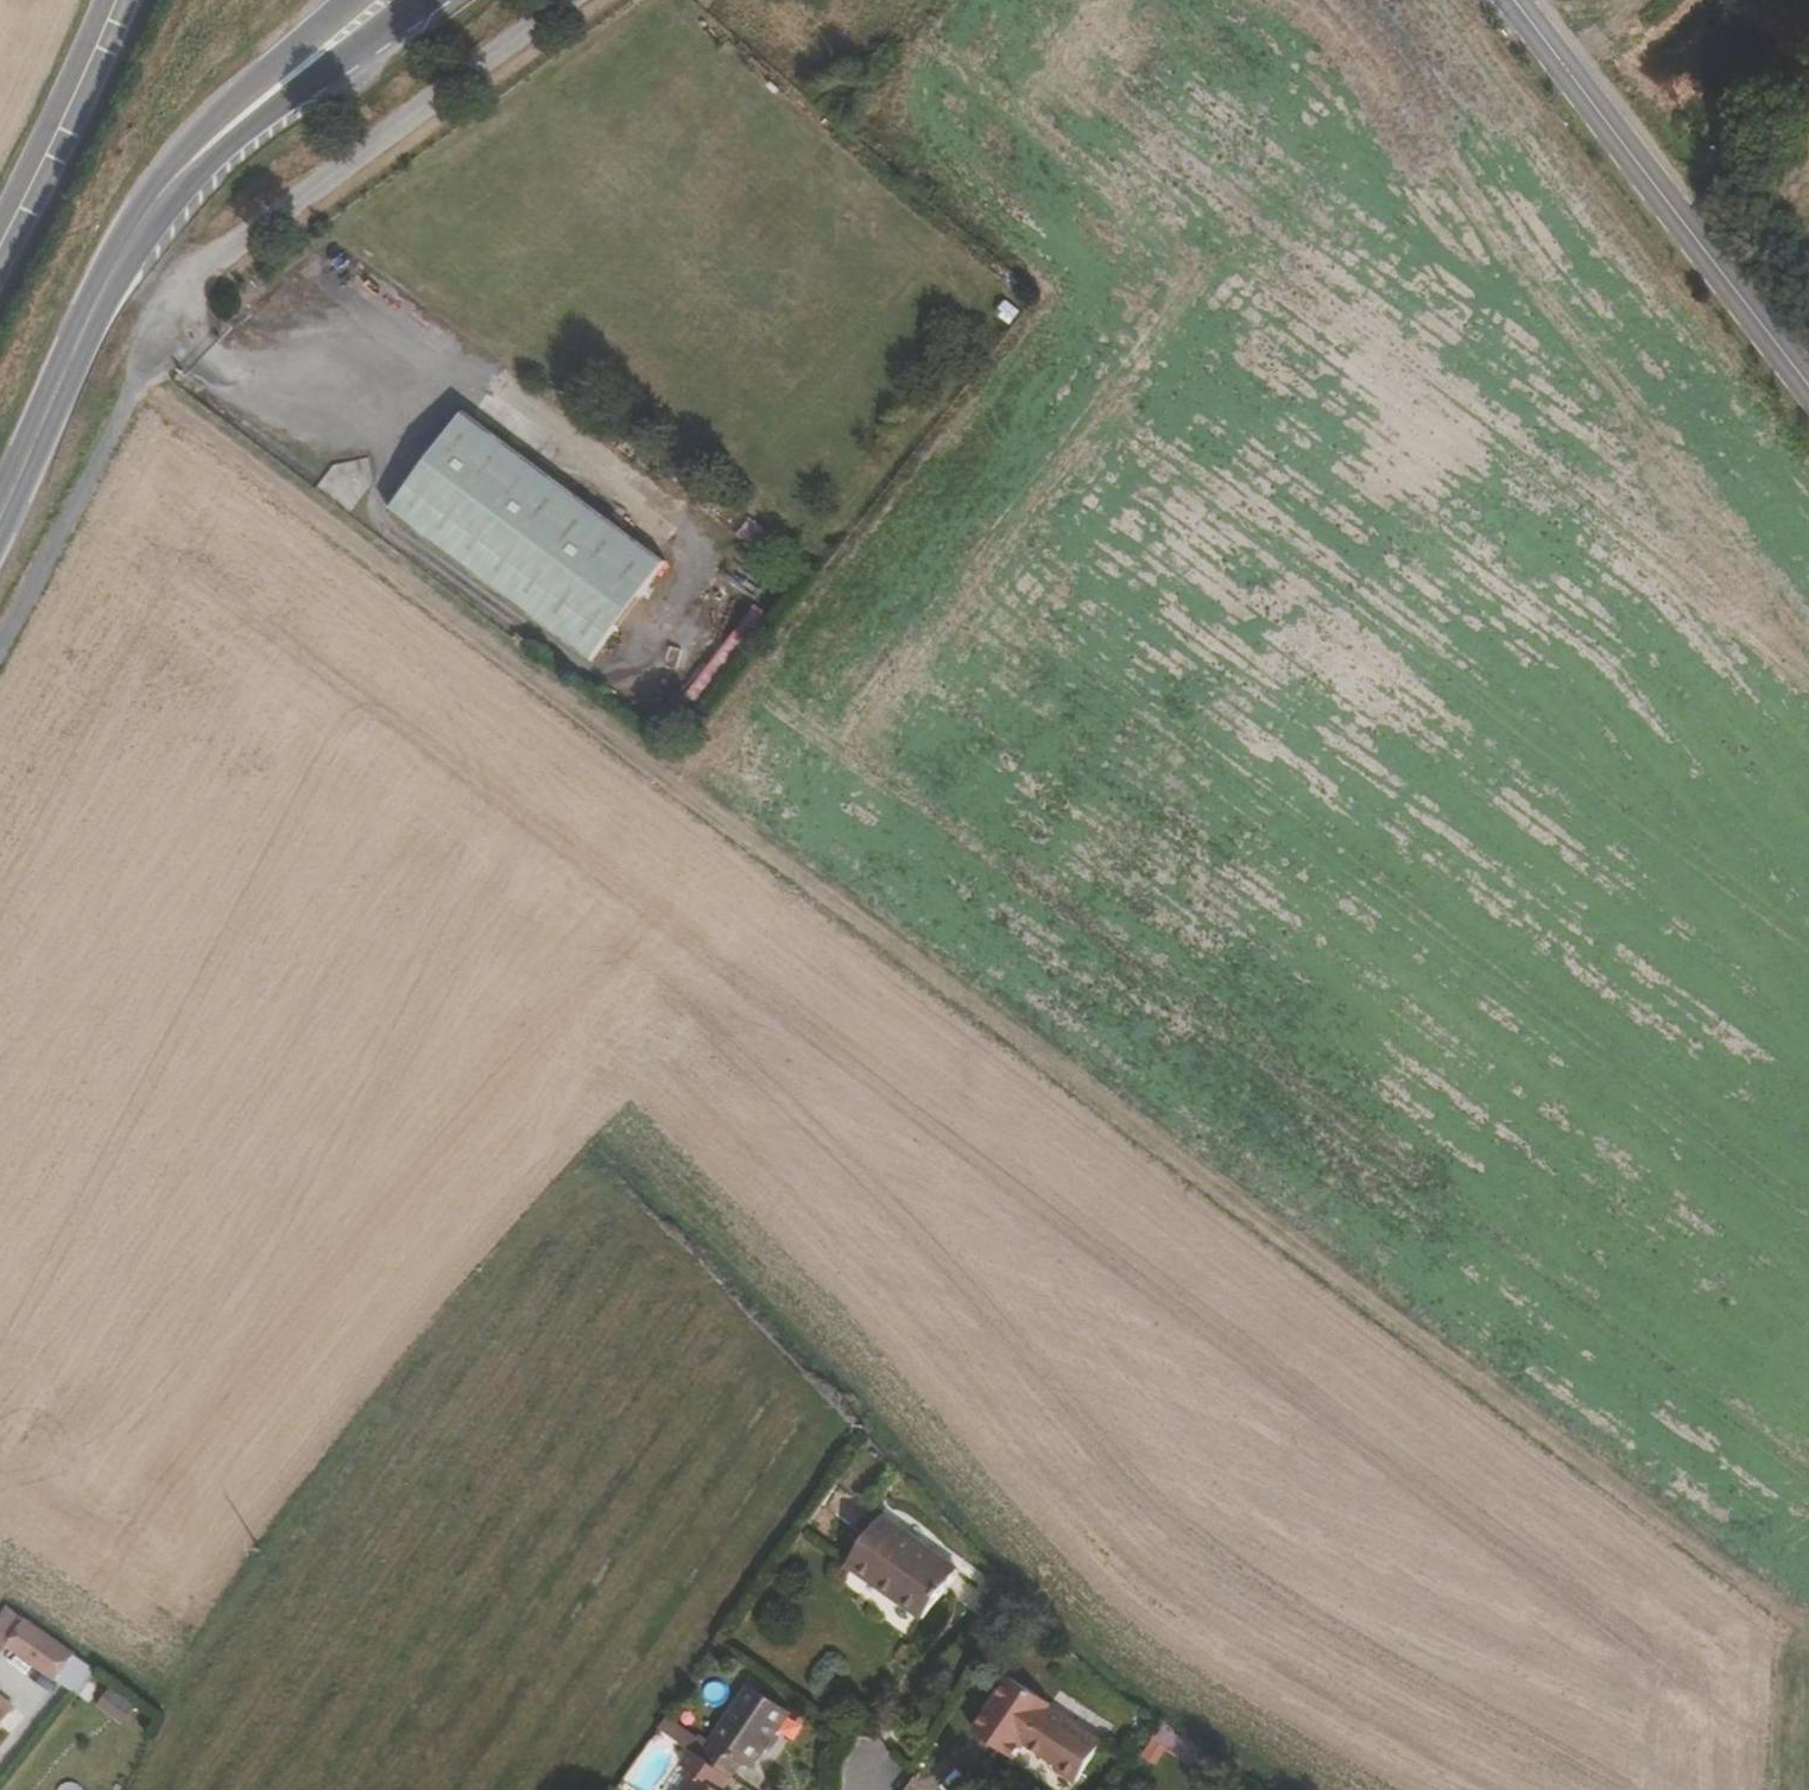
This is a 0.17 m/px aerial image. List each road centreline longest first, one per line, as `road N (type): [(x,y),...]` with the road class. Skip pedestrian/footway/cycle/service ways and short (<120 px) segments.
road 1 (track): [(138,380),(1808,1621)]
road 2 (track): [(576,0),(182,296),(0,640)]
road 3 (primary): [(246,105),(174,174),(128,247),(0,518)]
road 4 (secondary): [(1808,385),(1513,0)]
road 5 (tertiary): [(0,248),(116,0)]
road 6 (primary): [(246,105),(408,0)]
road 7 (primary): [(362,0),(246,105)]

